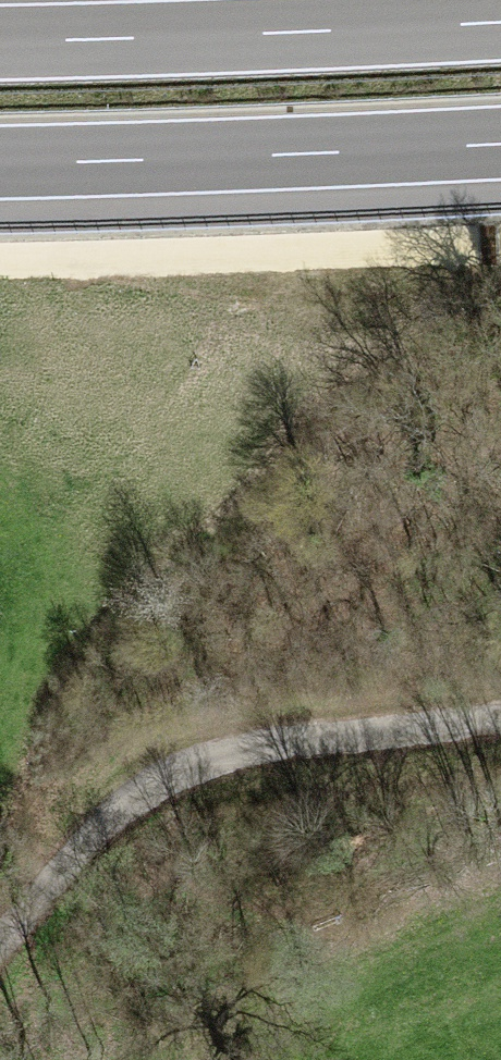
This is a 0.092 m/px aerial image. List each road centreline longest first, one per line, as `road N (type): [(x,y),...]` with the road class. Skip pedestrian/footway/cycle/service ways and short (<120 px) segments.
road 1 (motorway): [(500,22),(0,42)]
road 2 (motorway): [(0,163),(500,145)]
road 3 (track): [(0,263),(500,246)]
road 4 (track): [(139,796),(219,756),(500,721)]
road 5 (track): [(139,796),(88,841),(0,943)]

